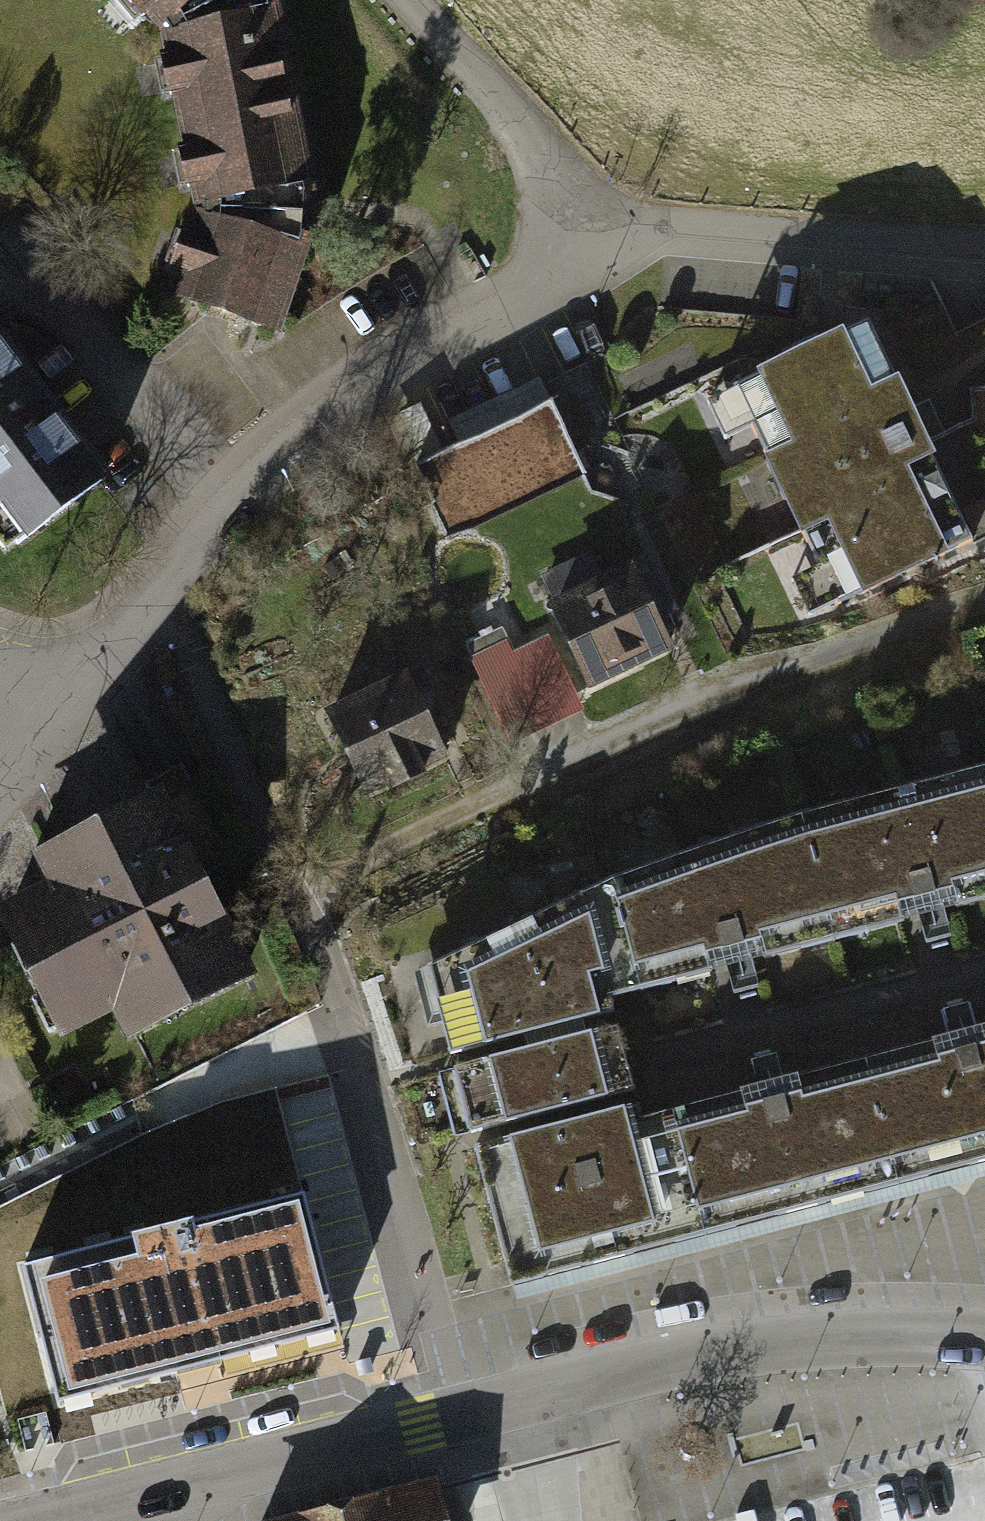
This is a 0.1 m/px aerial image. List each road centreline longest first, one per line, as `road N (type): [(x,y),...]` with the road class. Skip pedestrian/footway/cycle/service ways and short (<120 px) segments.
road 1 (tertiary): [(984,1343),(865,1337),(736,1345),(38,1520)]
road 2 (residential): [(594,213),(582,244),(554,278),(396,365),(275,459),(43,724)]
road 3 (residential): [(594,213),(984,245)]
road 4 (residential): [(420,0),(594,213)]

